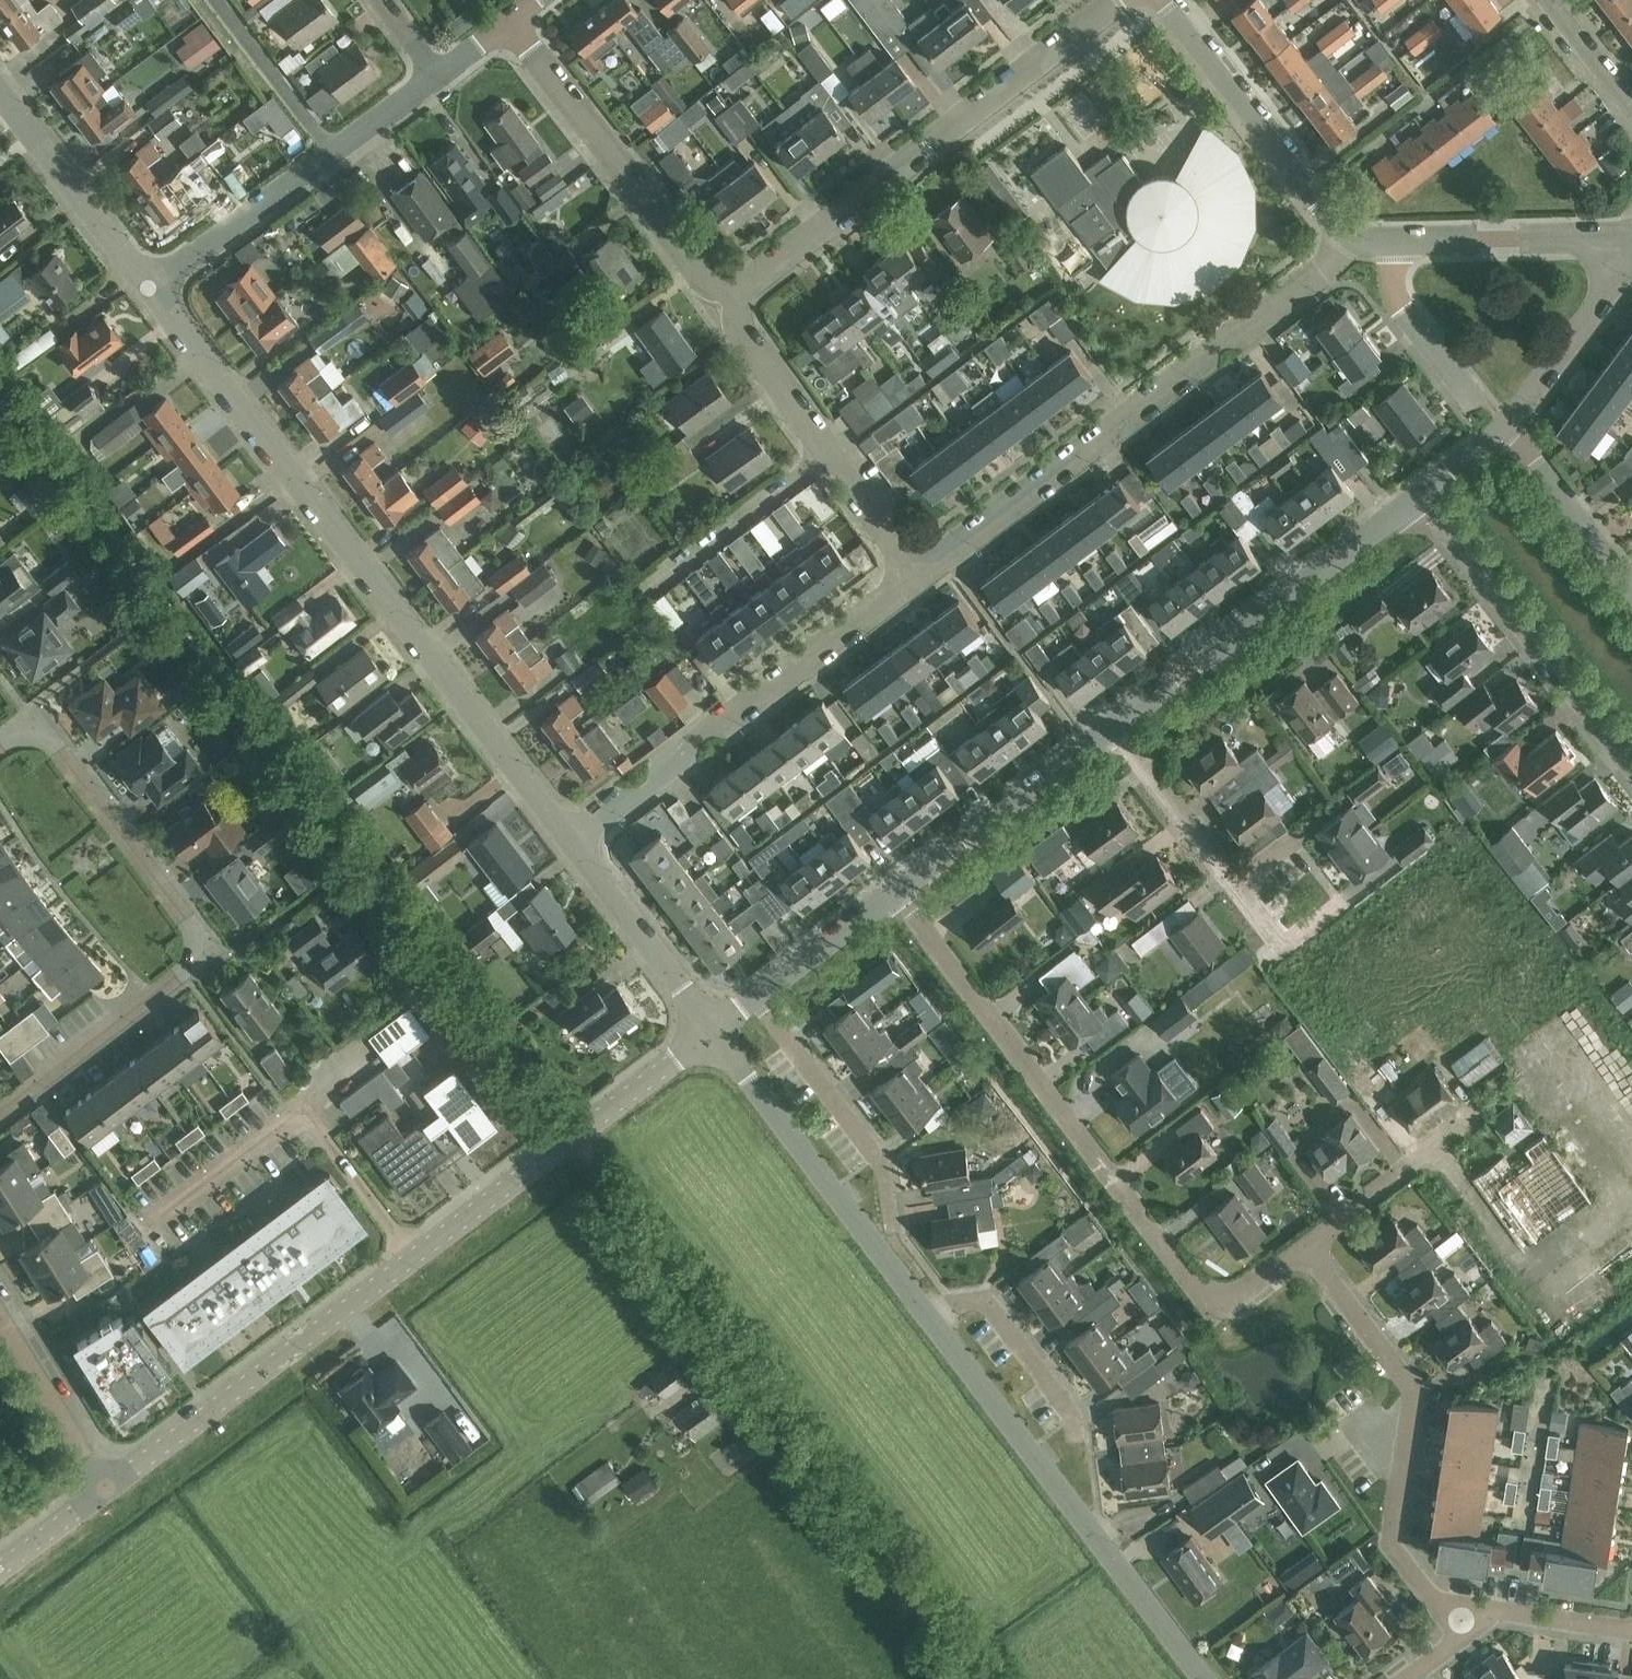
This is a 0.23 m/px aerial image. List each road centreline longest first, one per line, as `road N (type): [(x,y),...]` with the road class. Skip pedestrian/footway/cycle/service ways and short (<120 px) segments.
road 1 (residential): [(569,843),(151,290)]
road 2 (residential): [(1303,1248),(1228,1301),(1204,1300),(894,892)]
road 3 (residential): [(0,1116),(192,966),(202,948),(195,928),(34,723),(0,748)]
road 4 (residential): [(924,575),(1369,238)]
road 5 (residential): [(724,306),(1121,0)]
road 6 (residential): [(1200,1678),(926,1315)]
road 7 (residential): [(1462,1634),(1388,1544),(1411,1392),(1303,1248)]
road 8 (residential): [(569,843),(924,575)]
road 9 (residential): [(1113,727),(1420,496)]
road 10 (residential): [(414,1256),(111,1492)]
road 11 (residential): [(414,1256),(303,1111),(144,1232)]
road 12 (residential): [(710,1033),(414,1256)]
road 13 (residential): [(724,306),(509,19)]
road 14 (residential): [(926,1315),(710,1033)]
road 15 (residential): [(1631,771),(1420,496)]
road 16 (residential): [(1402,1173),(1520,1085),(1631,1229)]
road 17 (residential): [(1369,238),(1327,224),(1159,0)]
road 18 (residential): [(515,1678),(436,1576),(304,1678)]
road 19 (residential): [(895,1230),(881,1159),(755,997)]
road 20 (residential): [(894,892),(1113,727)]
road 21 (residential): [(151,290),(0,85)]
road 22 (residential): [(1393,237),(1631,235)]
road 23 (residential): [(710,1033),(569,843)]
road 24 (residential): [(1502,434),(1405,318),(1389,271),(1393,237)]
road 25 (residential): [(151,290),(330,155)]
road 26 (residential): [(652,584),(830,449)]
road 27 (residential): [(1081,1423),(987,1303),(926,1315)]
road 28 (residential): [(111,1492),(0,1314)]
road 29 (residential): [(1502,434),(1541,468),(1631,587)]
road 30 (residential): [(1502,434),(1631,280)]
road 31 (residential): [(1234,884),(1113,727)]
road 32 (residential): [(330,155),(214,0)]
road 33 (residential): [(830,449),(724,306)]
road 34 (residential): [(1462,1634),(1493,1611),(1631,1630)]
road 35 (residential): [(755,997),(894,892)]
road 36 (residential): [(924,575),(830,449)]
road 37 (residential): [(637,1678),(756,1588)]
road 38 (residential): [(1340,902),(1275,937),(1234,884)]
road 39 (residential): [(111,1492),(0,1570)]
road 40 (residential): [(1631,108),(1549,0)]
road 41 (residential): [(330,155),(435,75)]
road 42 (residential): [(1402,1173),(1303,1248)]

